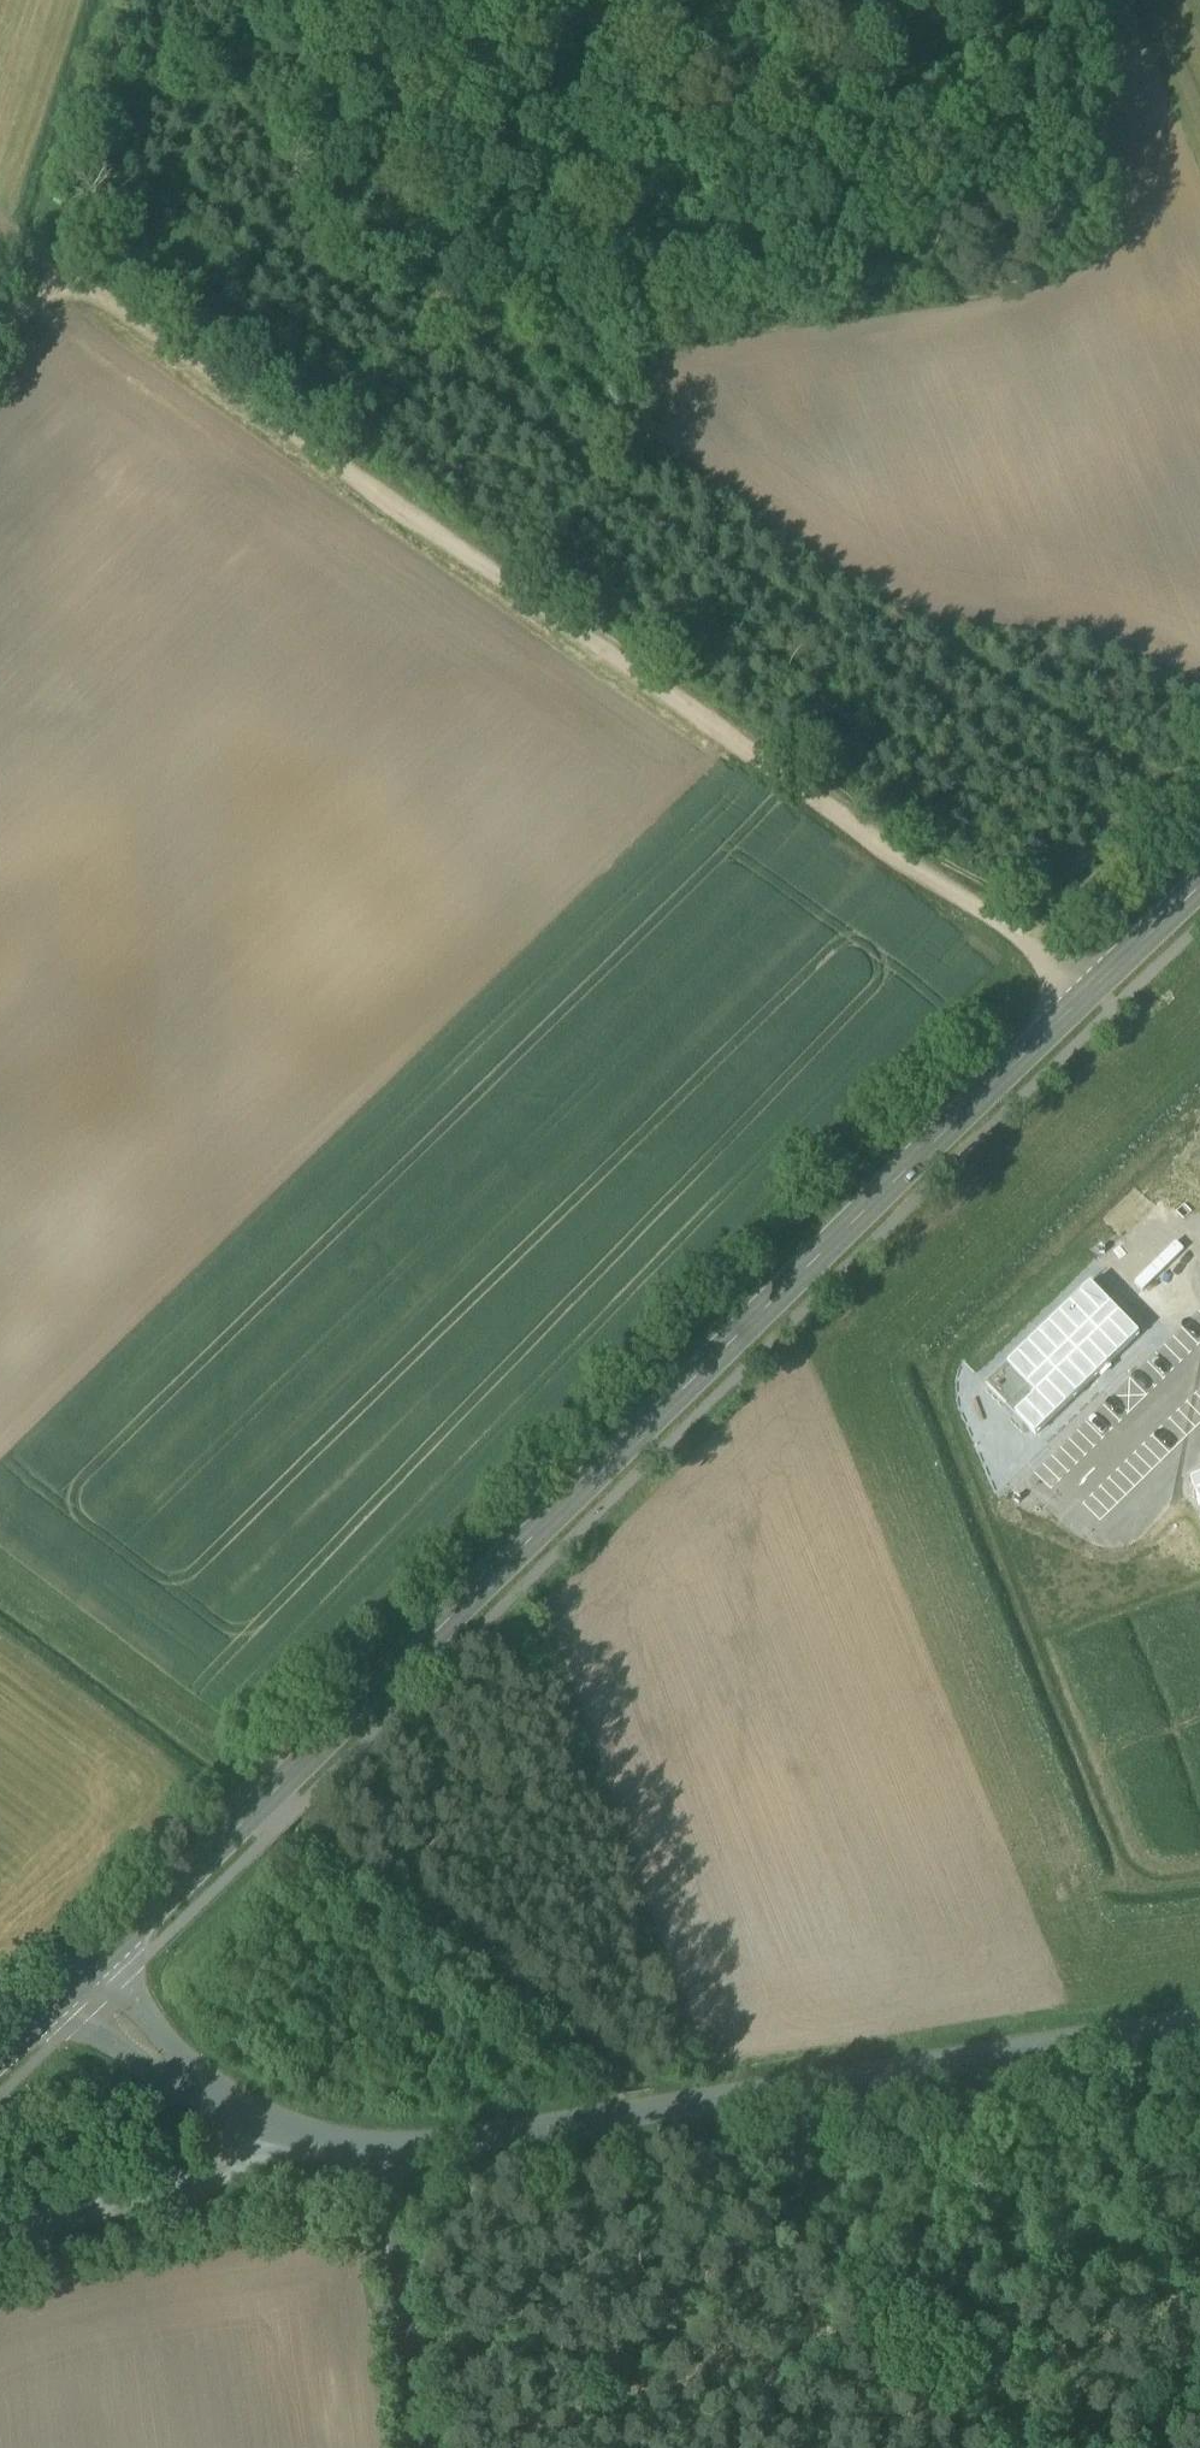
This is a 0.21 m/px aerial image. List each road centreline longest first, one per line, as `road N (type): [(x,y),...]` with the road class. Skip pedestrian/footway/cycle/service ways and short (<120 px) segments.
road 1 (secondary): [(81,1979),(1199,890)]
road 2 (track): [(0,328),(54,299),(130,315),(1093,991)]
road 3 (unclassified): [(1199,2028),(386,2149)]
road 4 (unclassified): [(386,2149),(293,2134),(224,2101),(170,2064),(81,1979)]
road 5 (unclassified): [(386,2149),(391,2244),(421,2447)]

